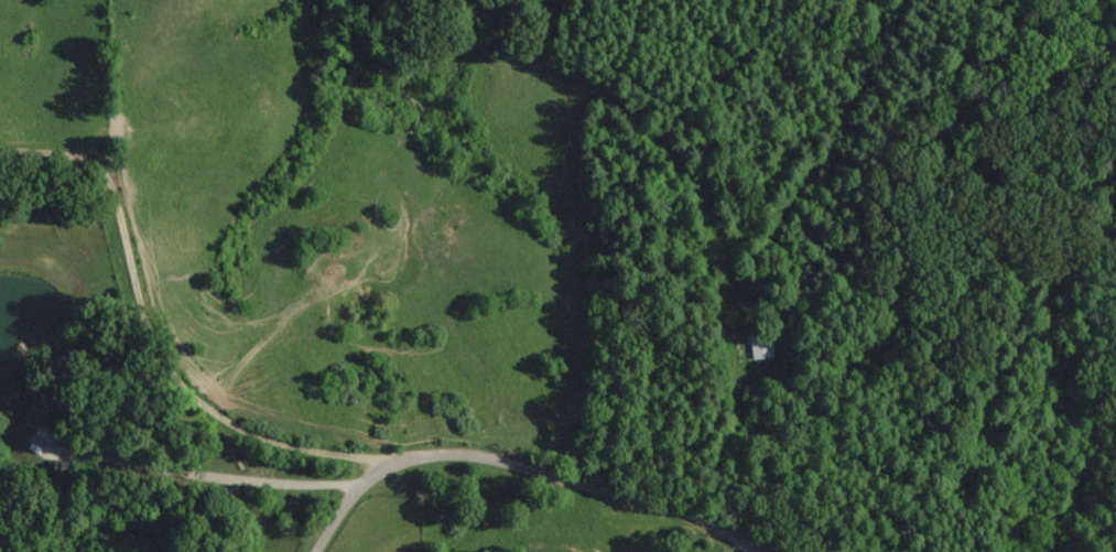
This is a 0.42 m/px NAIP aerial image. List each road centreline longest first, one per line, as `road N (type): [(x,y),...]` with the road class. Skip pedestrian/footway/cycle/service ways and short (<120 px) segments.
road 1 (residential): [(746,551),(661,510),(502,467),(442,459),(410,462),(369,484),(315,551)]

